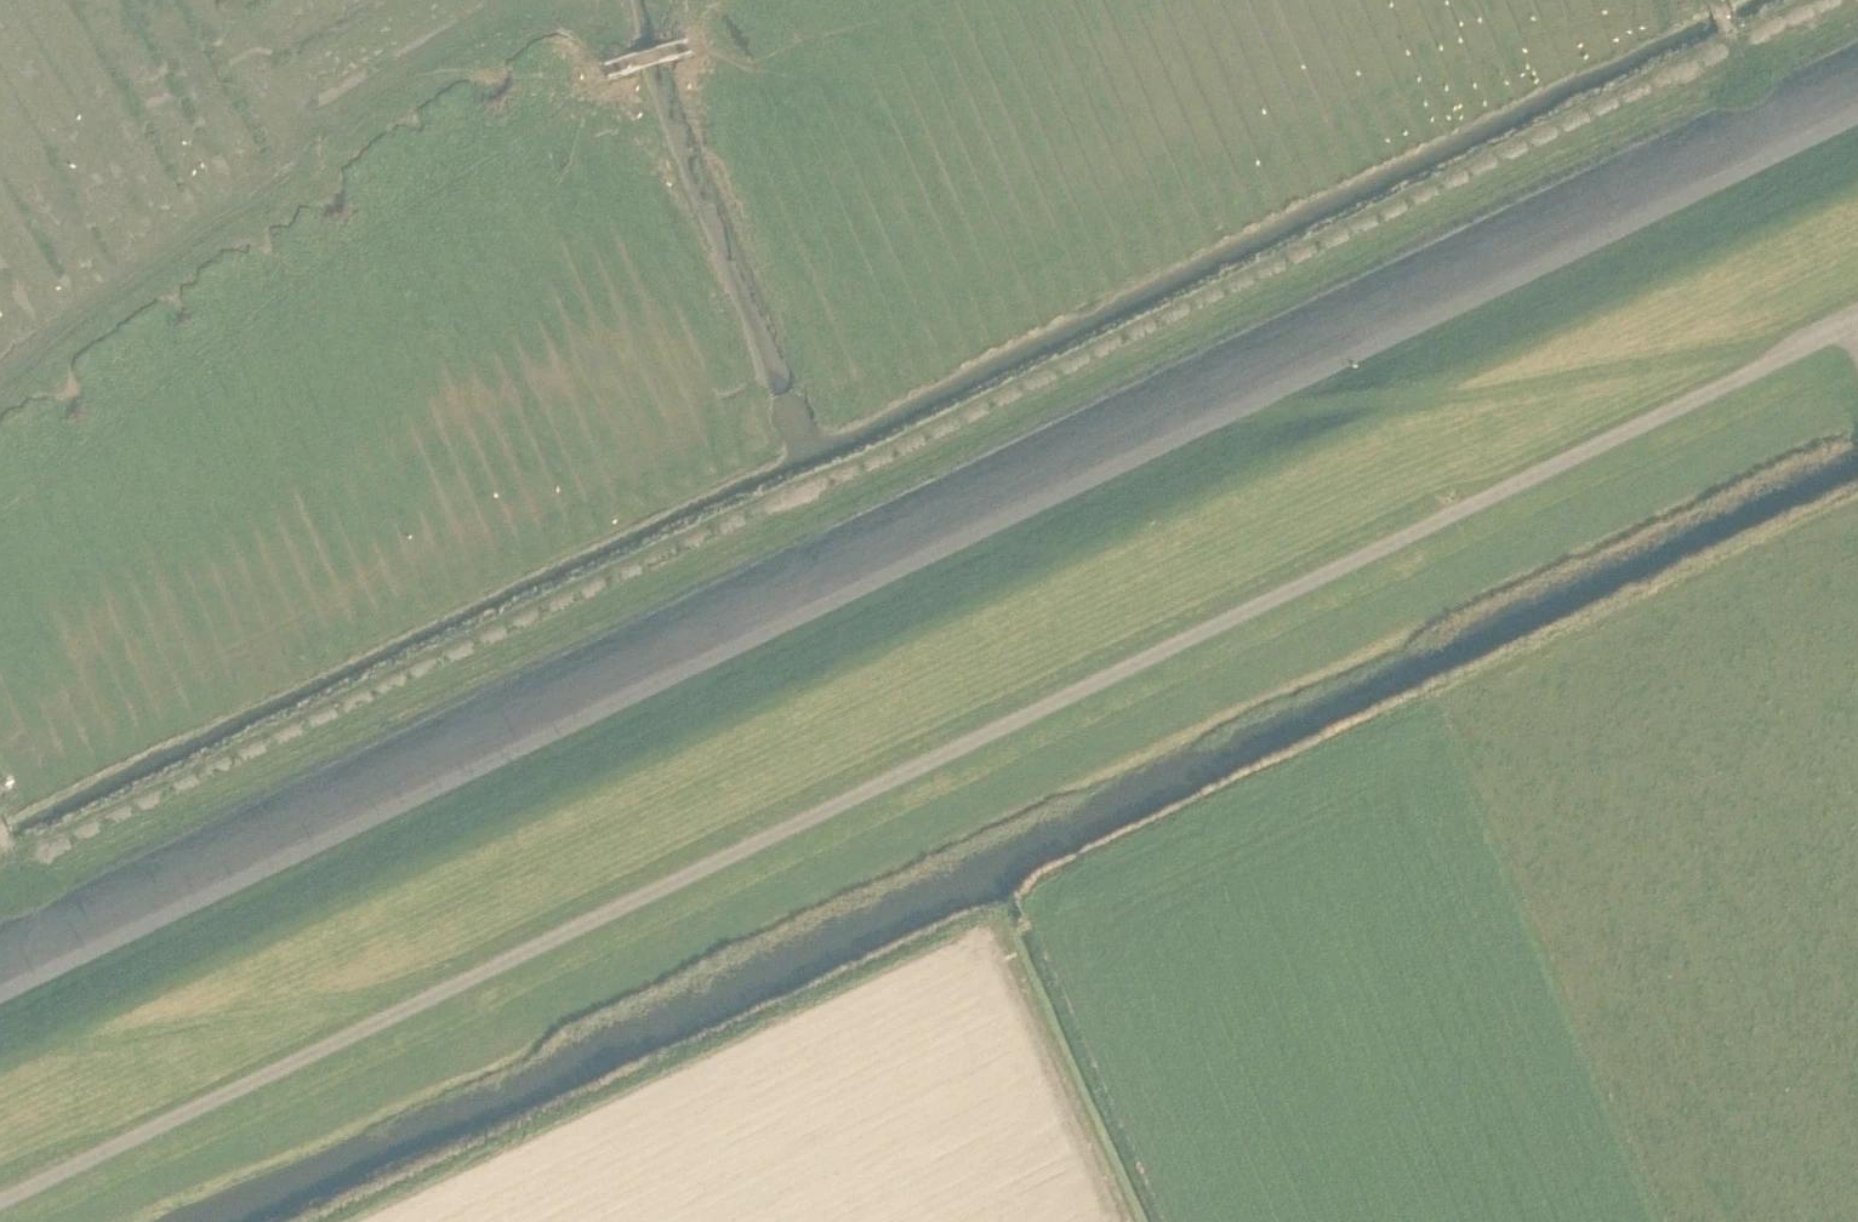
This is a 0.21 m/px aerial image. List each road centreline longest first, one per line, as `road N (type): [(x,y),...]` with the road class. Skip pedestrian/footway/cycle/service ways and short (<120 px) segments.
road 1 (track): [(0,995),(1857,116)]
road 2 (track): [(1847,326),(1441,397)]
road 3 (track): [(449,989),(78,1040)]
road 4 (track): [(1230,413),(1441,397)]

